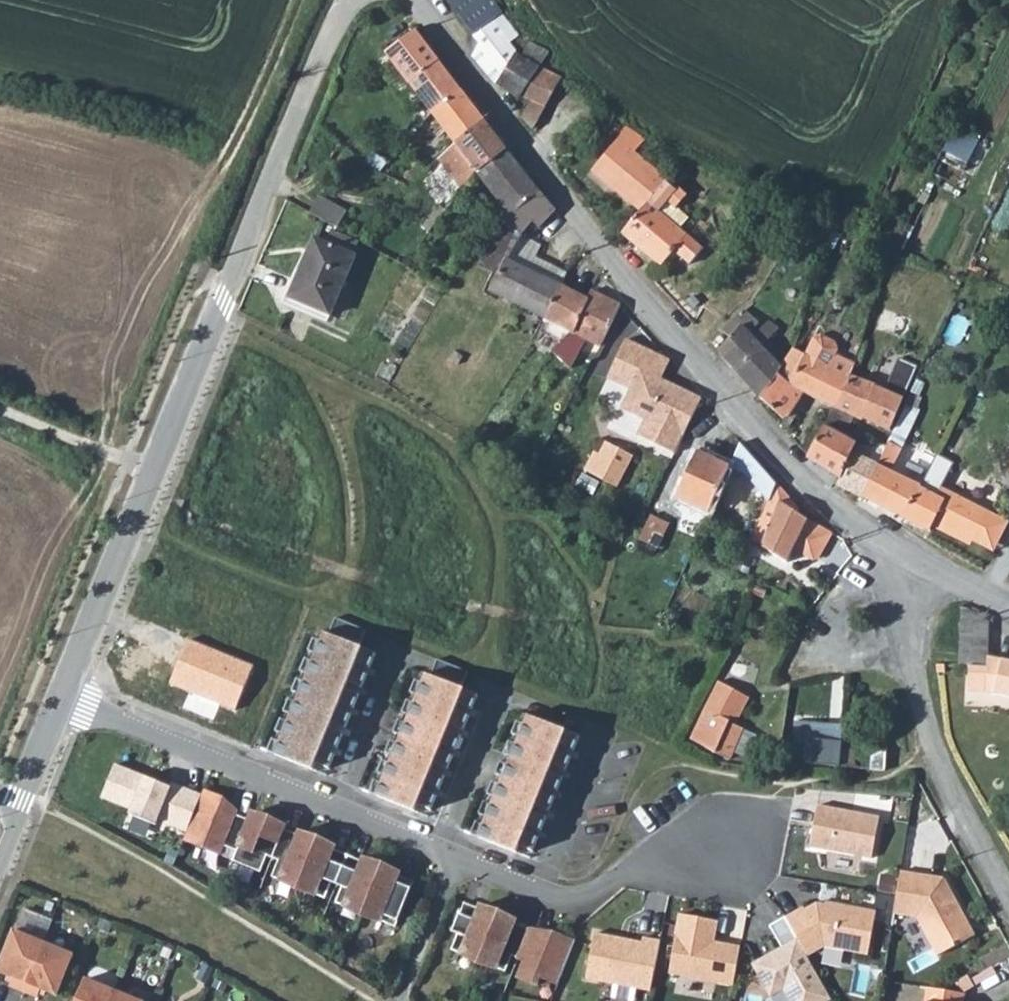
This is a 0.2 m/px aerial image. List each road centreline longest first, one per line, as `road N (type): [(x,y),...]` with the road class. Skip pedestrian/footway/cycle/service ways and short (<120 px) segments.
road 1 (residential): [(923,558),(852,521),(800,481),(641,297),(415,0)]
road 2 (residential): [(351,0),(59,700)]
road 3 (residential): [(59,700),(583,897),(696,833),(728,841)]
road 4 (residential): [(923,558),(907,620),(937,756),(1008,887)]
road 5 (residential): [(59,700),(0,842)]

